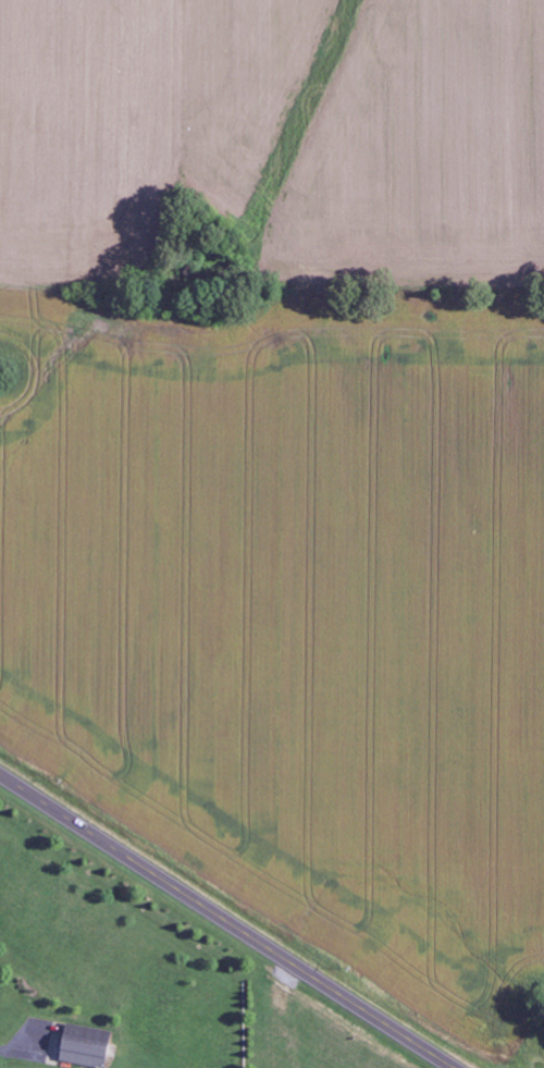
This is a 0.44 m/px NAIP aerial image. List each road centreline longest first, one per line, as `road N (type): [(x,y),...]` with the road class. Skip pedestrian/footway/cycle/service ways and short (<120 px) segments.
road 1 (secondary): [(458,1067),(0,774)]

